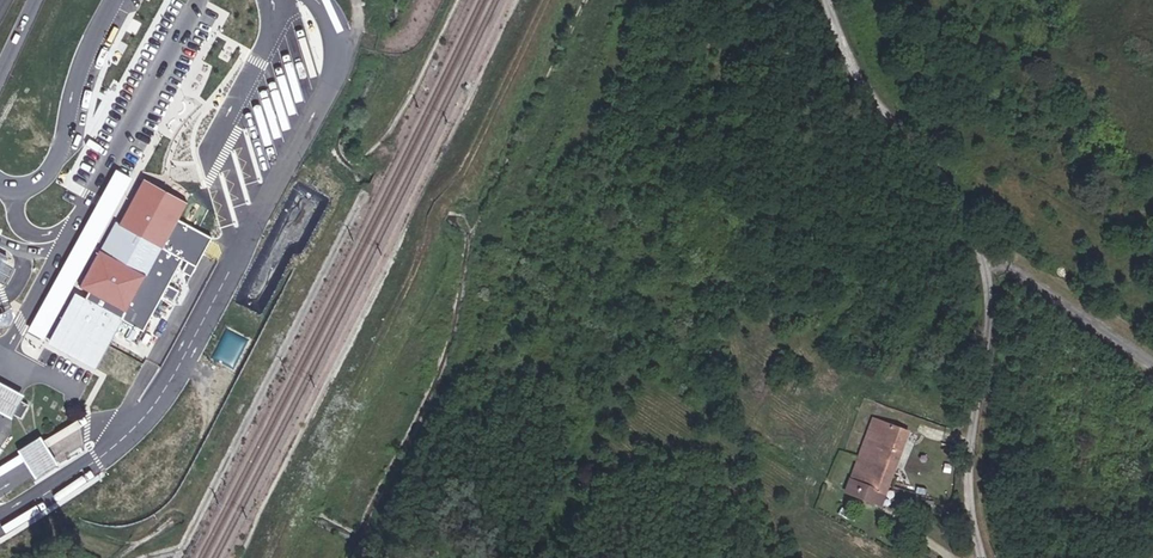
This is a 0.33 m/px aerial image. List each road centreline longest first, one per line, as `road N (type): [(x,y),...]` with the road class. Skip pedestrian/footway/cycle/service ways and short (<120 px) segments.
road 1 (unclassified): [(982,254),(992,318),(983,454),(1000,557)]
road 2 (unclassified): [(825,0),(853,78),(978,224),(982,254)]
road 3 (unclassified): [(982,254),(1152,366)]

